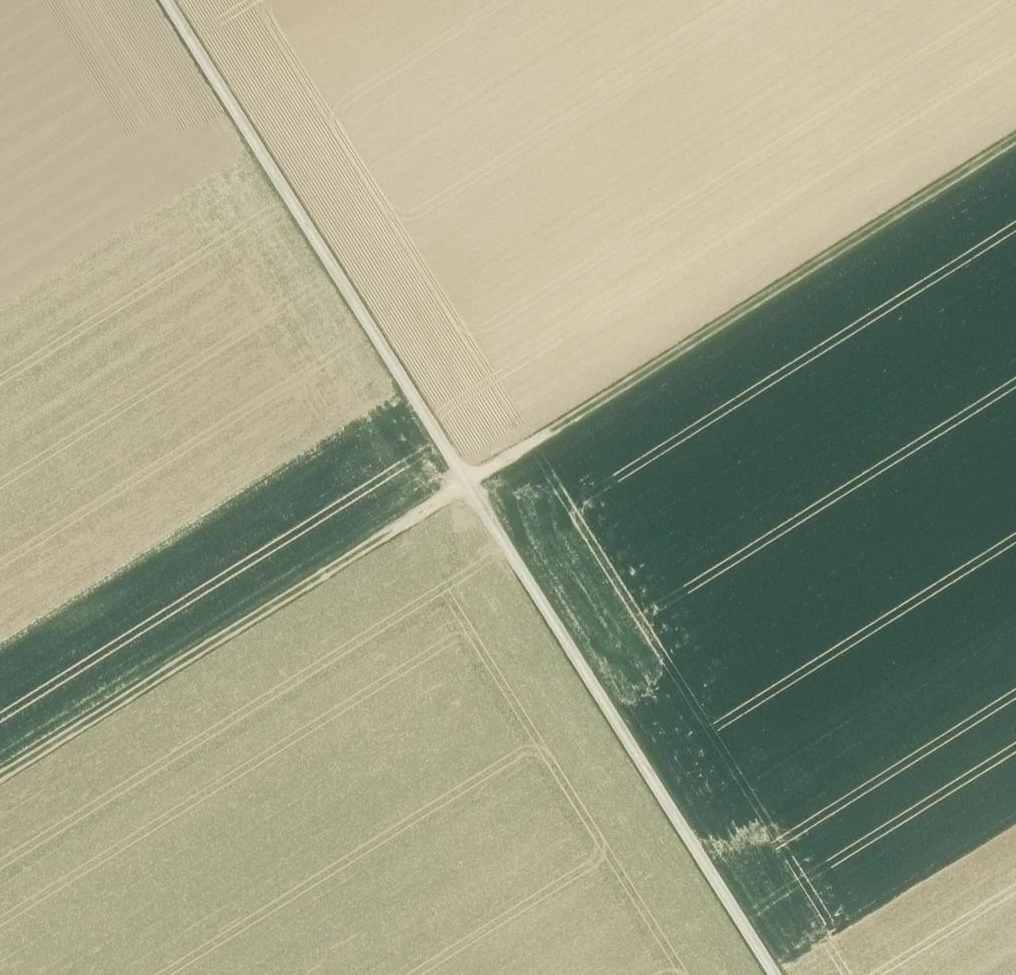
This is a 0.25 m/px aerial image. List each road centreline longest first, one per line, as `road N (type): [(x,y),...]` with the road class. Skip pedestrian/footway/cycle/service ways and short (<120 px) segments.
road 1 (track): [(1015,139),(0,777)]
road 2 (track): [(165,0),(774,974)]

